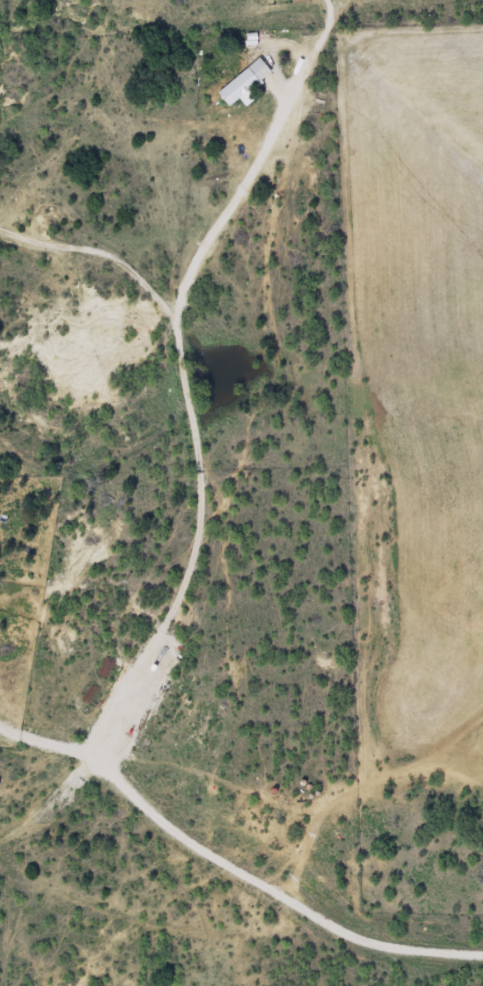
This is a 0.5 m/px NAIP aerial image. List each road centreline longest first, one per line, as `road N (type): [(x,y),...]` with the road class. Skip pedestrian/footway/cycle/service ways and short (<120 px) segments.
road 1 (residential): [(382,0),(353,14),(333,39),(318,319),(202,639),(202,787)]
road 2 (residential): [(482,932),(328,879),(237,818),(232,792),(202,787),(0,821)]
road 3 (residential): [(128,0),(136,14),(227,49),(333,39)]

